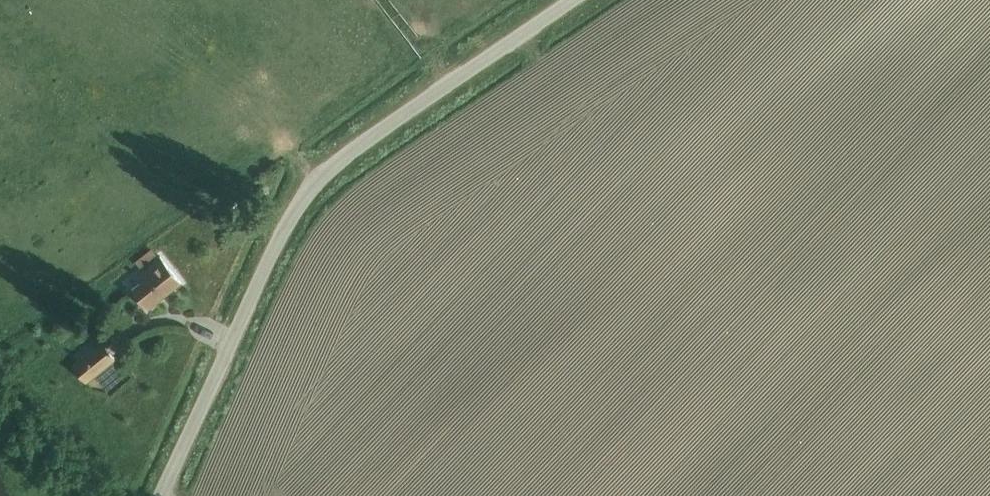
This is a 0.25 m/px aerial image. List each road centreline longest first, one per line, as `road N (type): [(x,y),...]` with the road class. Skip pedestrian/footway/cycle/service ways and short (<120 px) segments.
road 1 (unclassified): [(160,495),(279,239),(316,177),(571,0)]

